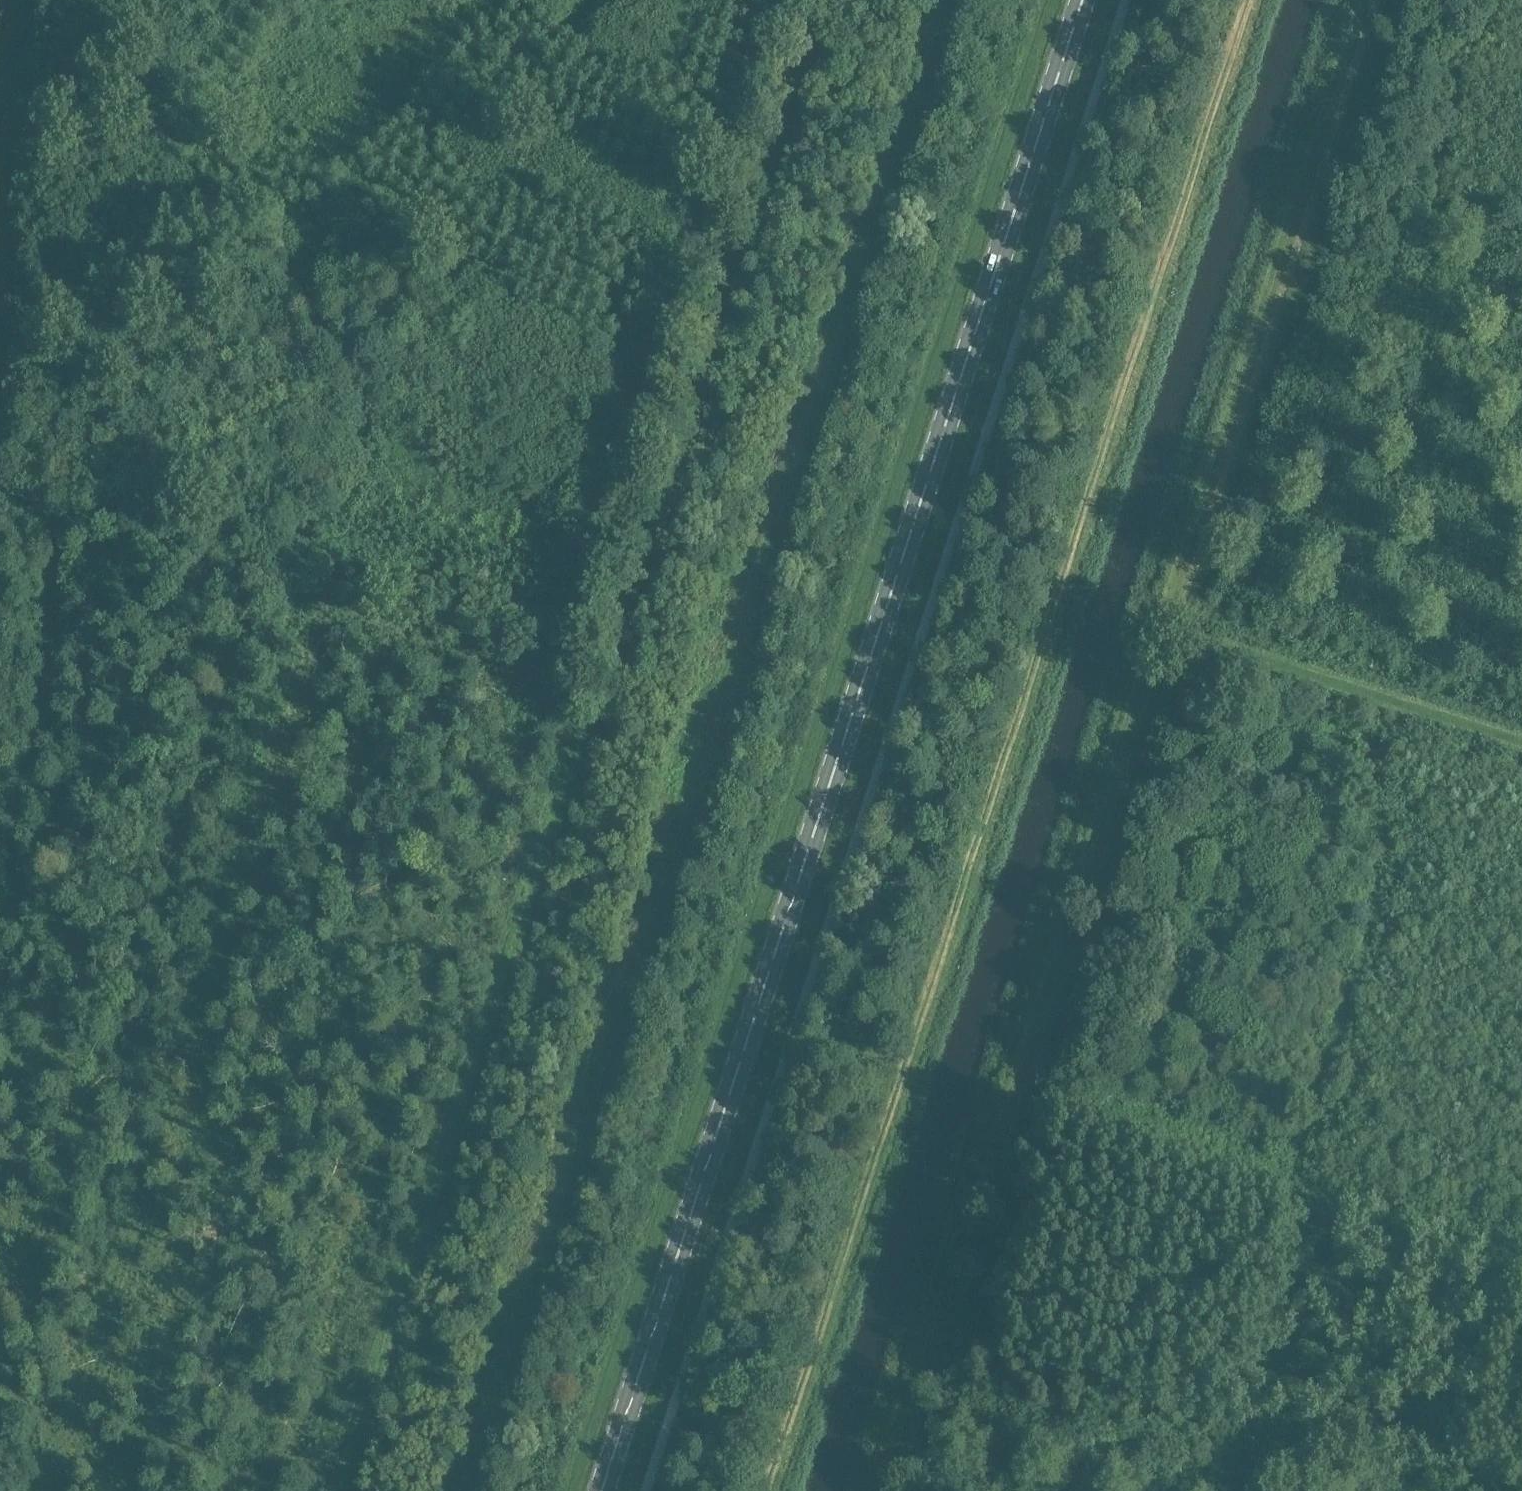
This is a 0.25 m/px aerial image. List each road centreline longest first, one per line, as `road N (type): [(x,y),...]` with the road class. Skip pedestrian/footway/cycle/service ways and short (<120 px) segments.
road 1 (secondary): [(599,1490),(1080,0)]

